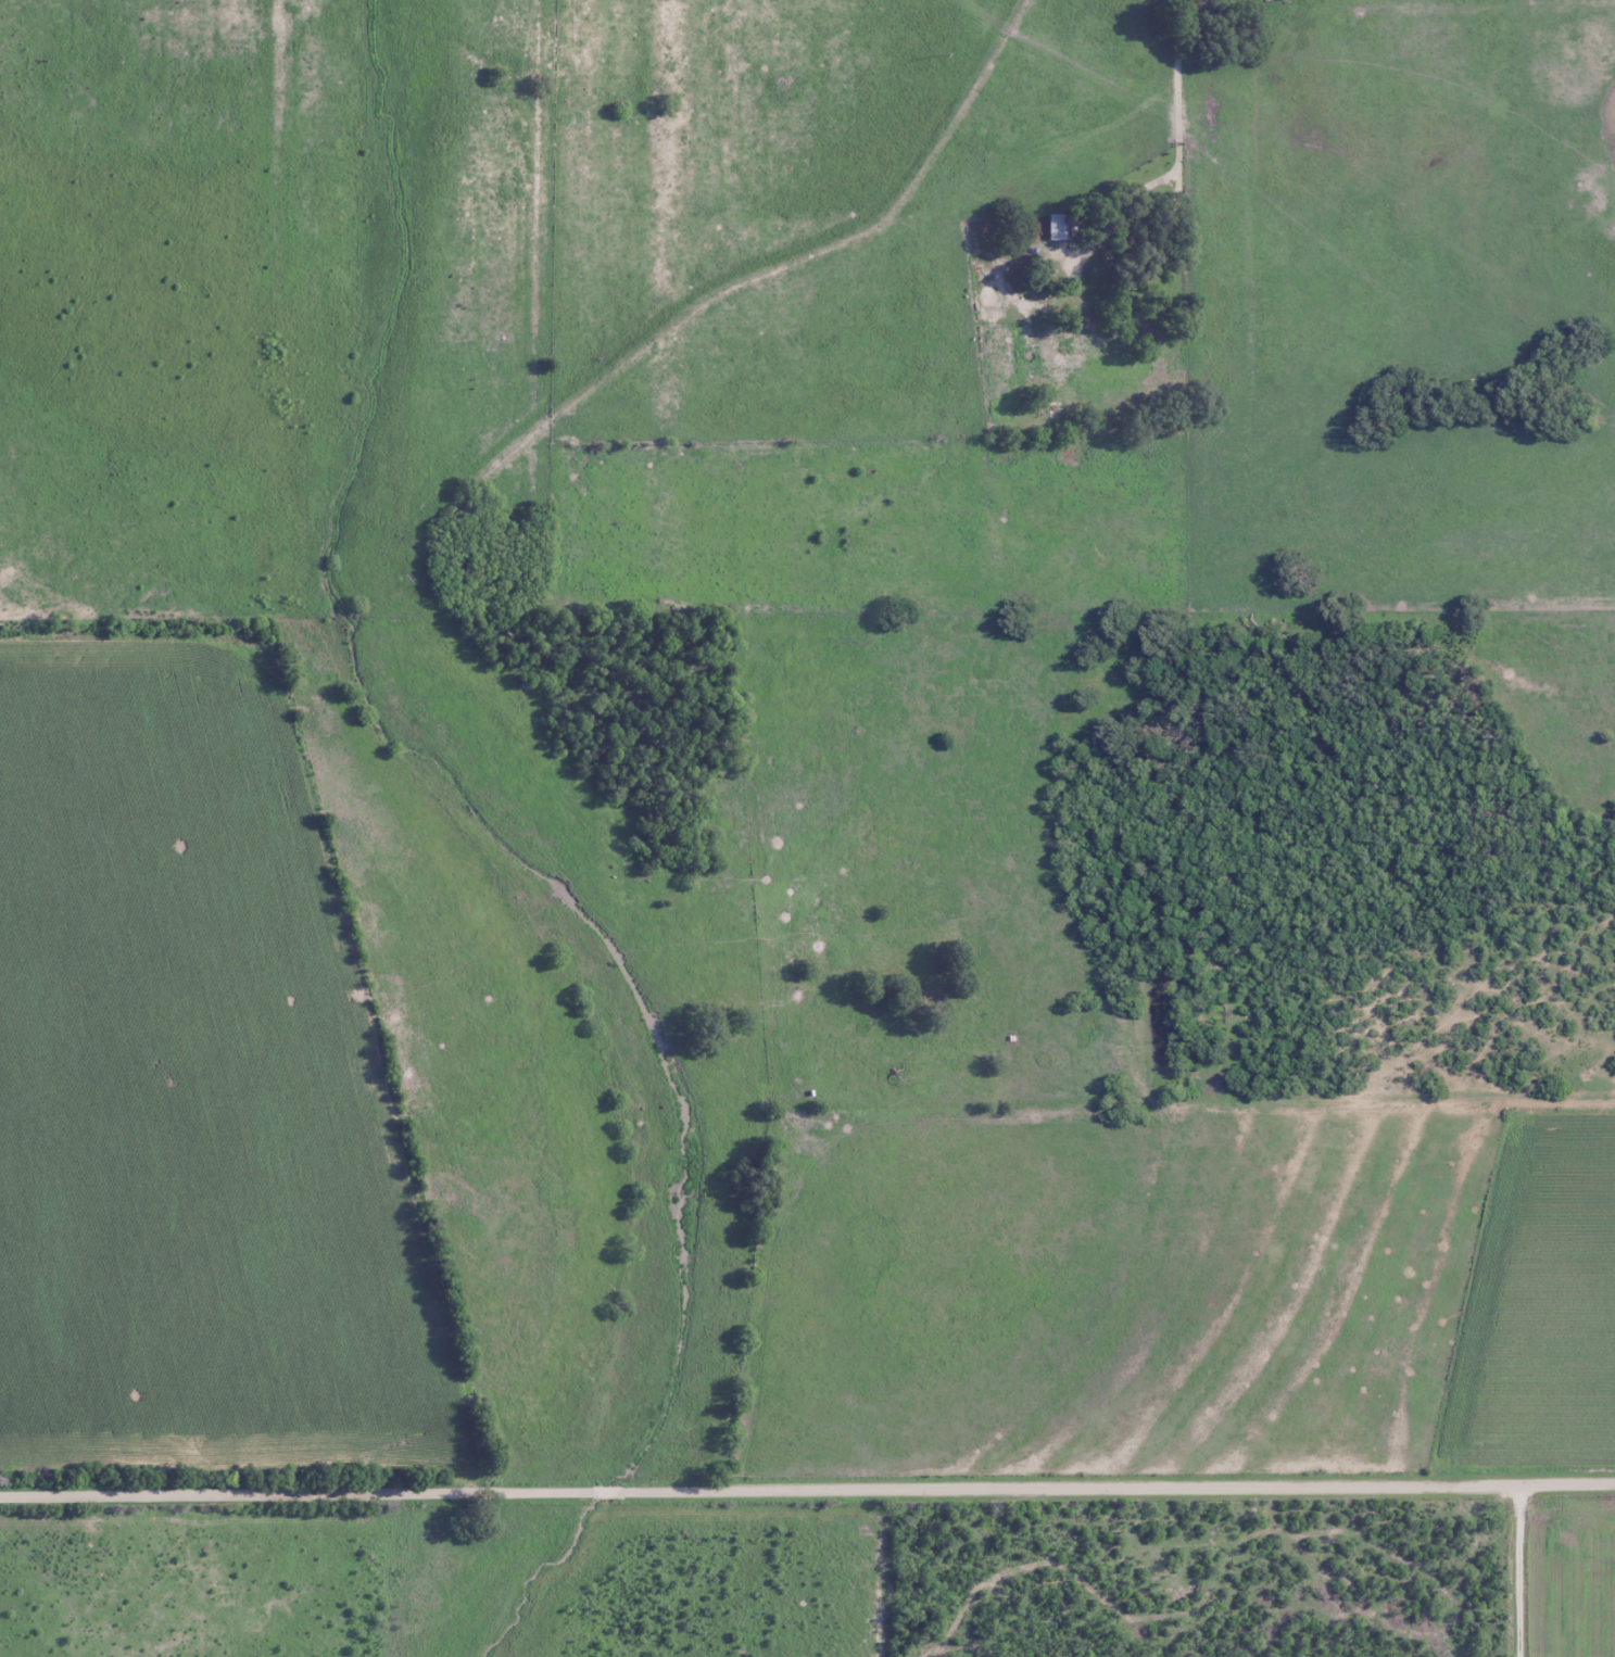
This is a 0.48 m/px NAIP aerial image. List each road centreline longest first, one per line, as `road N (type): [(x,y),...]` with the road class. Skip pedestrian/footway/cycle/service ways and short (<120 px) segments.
road 1 (residential): [(1614,1485),(0,1497)]

